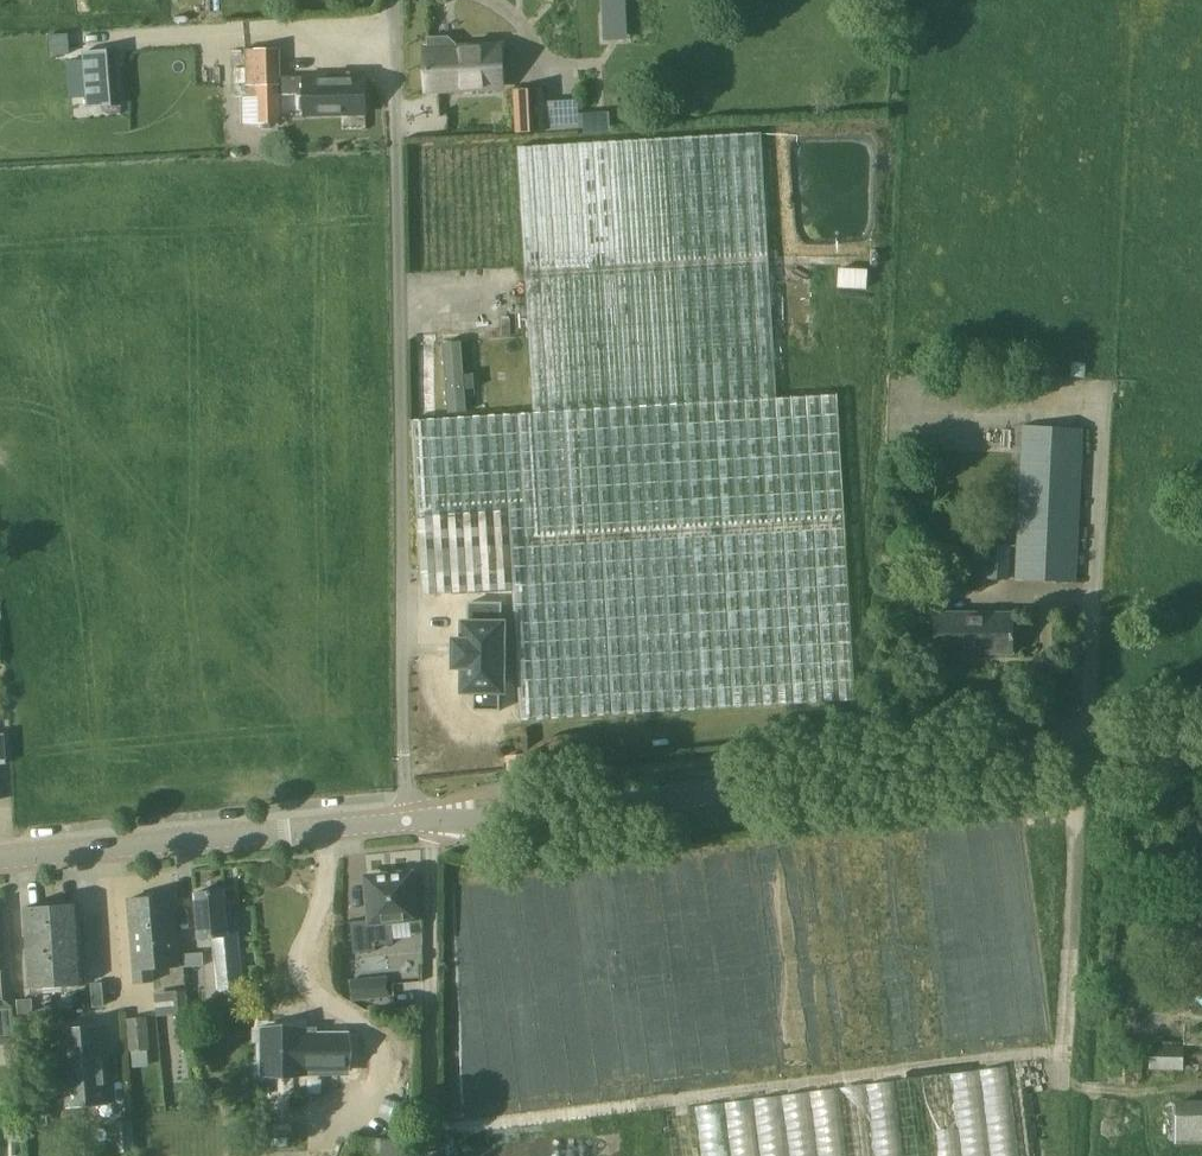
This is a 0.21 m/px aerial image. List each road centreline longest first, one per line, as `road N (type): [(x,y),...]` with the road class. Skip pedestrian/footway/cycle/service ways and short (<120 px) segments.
road 1 (residential): [(406,819),(394,0)]
road 2 (tertiary): [(406,819),(478,822),(1142,744),(1201,747)]
road 3 (tertiary): [(0,859),(406,819)]
road 4 (track): [(428,1155),(431,821)]

